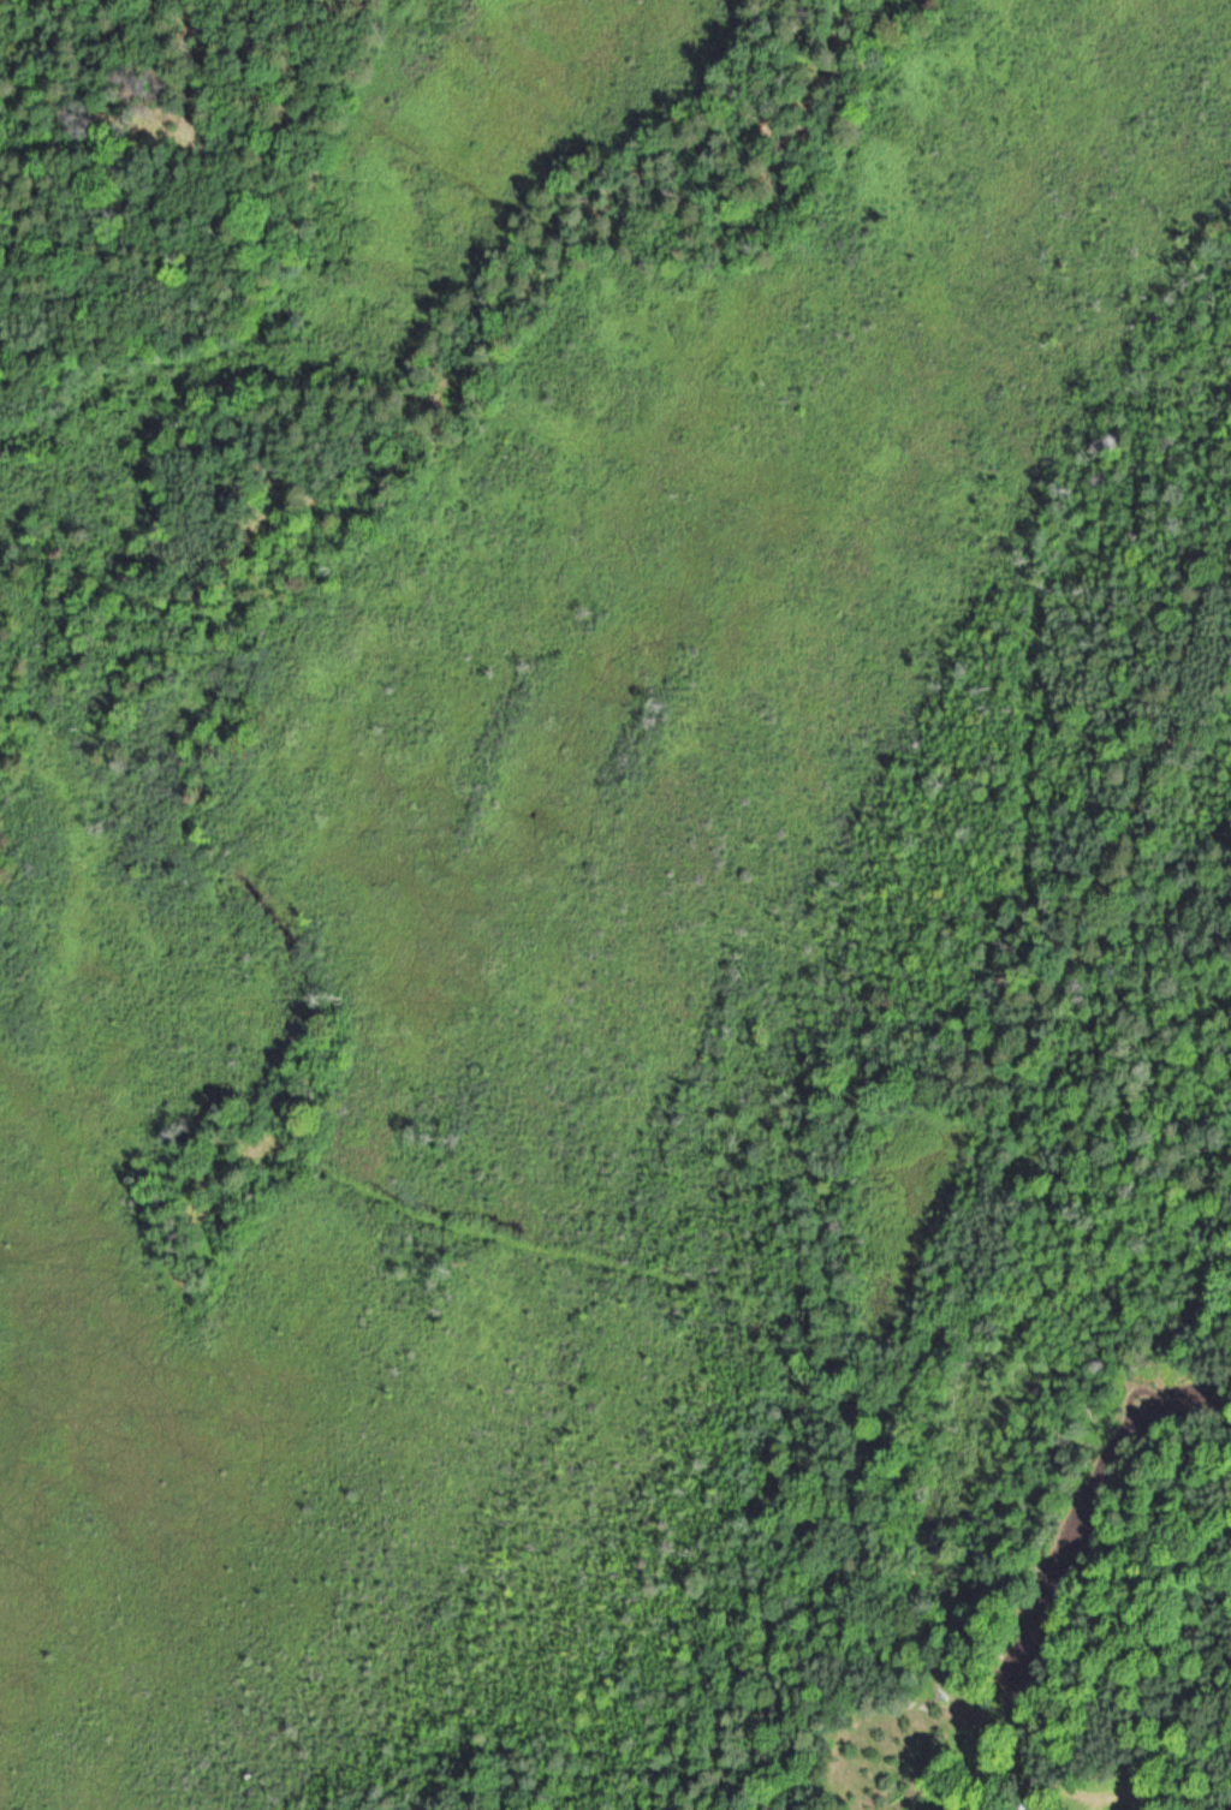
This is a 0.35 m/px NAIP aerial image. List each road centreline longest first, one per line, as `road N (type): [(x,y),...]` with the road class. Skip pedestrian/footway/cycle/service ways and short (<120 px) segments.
road 1 (track): [(1230,1763),(1176,1763),(1093,1796)]

